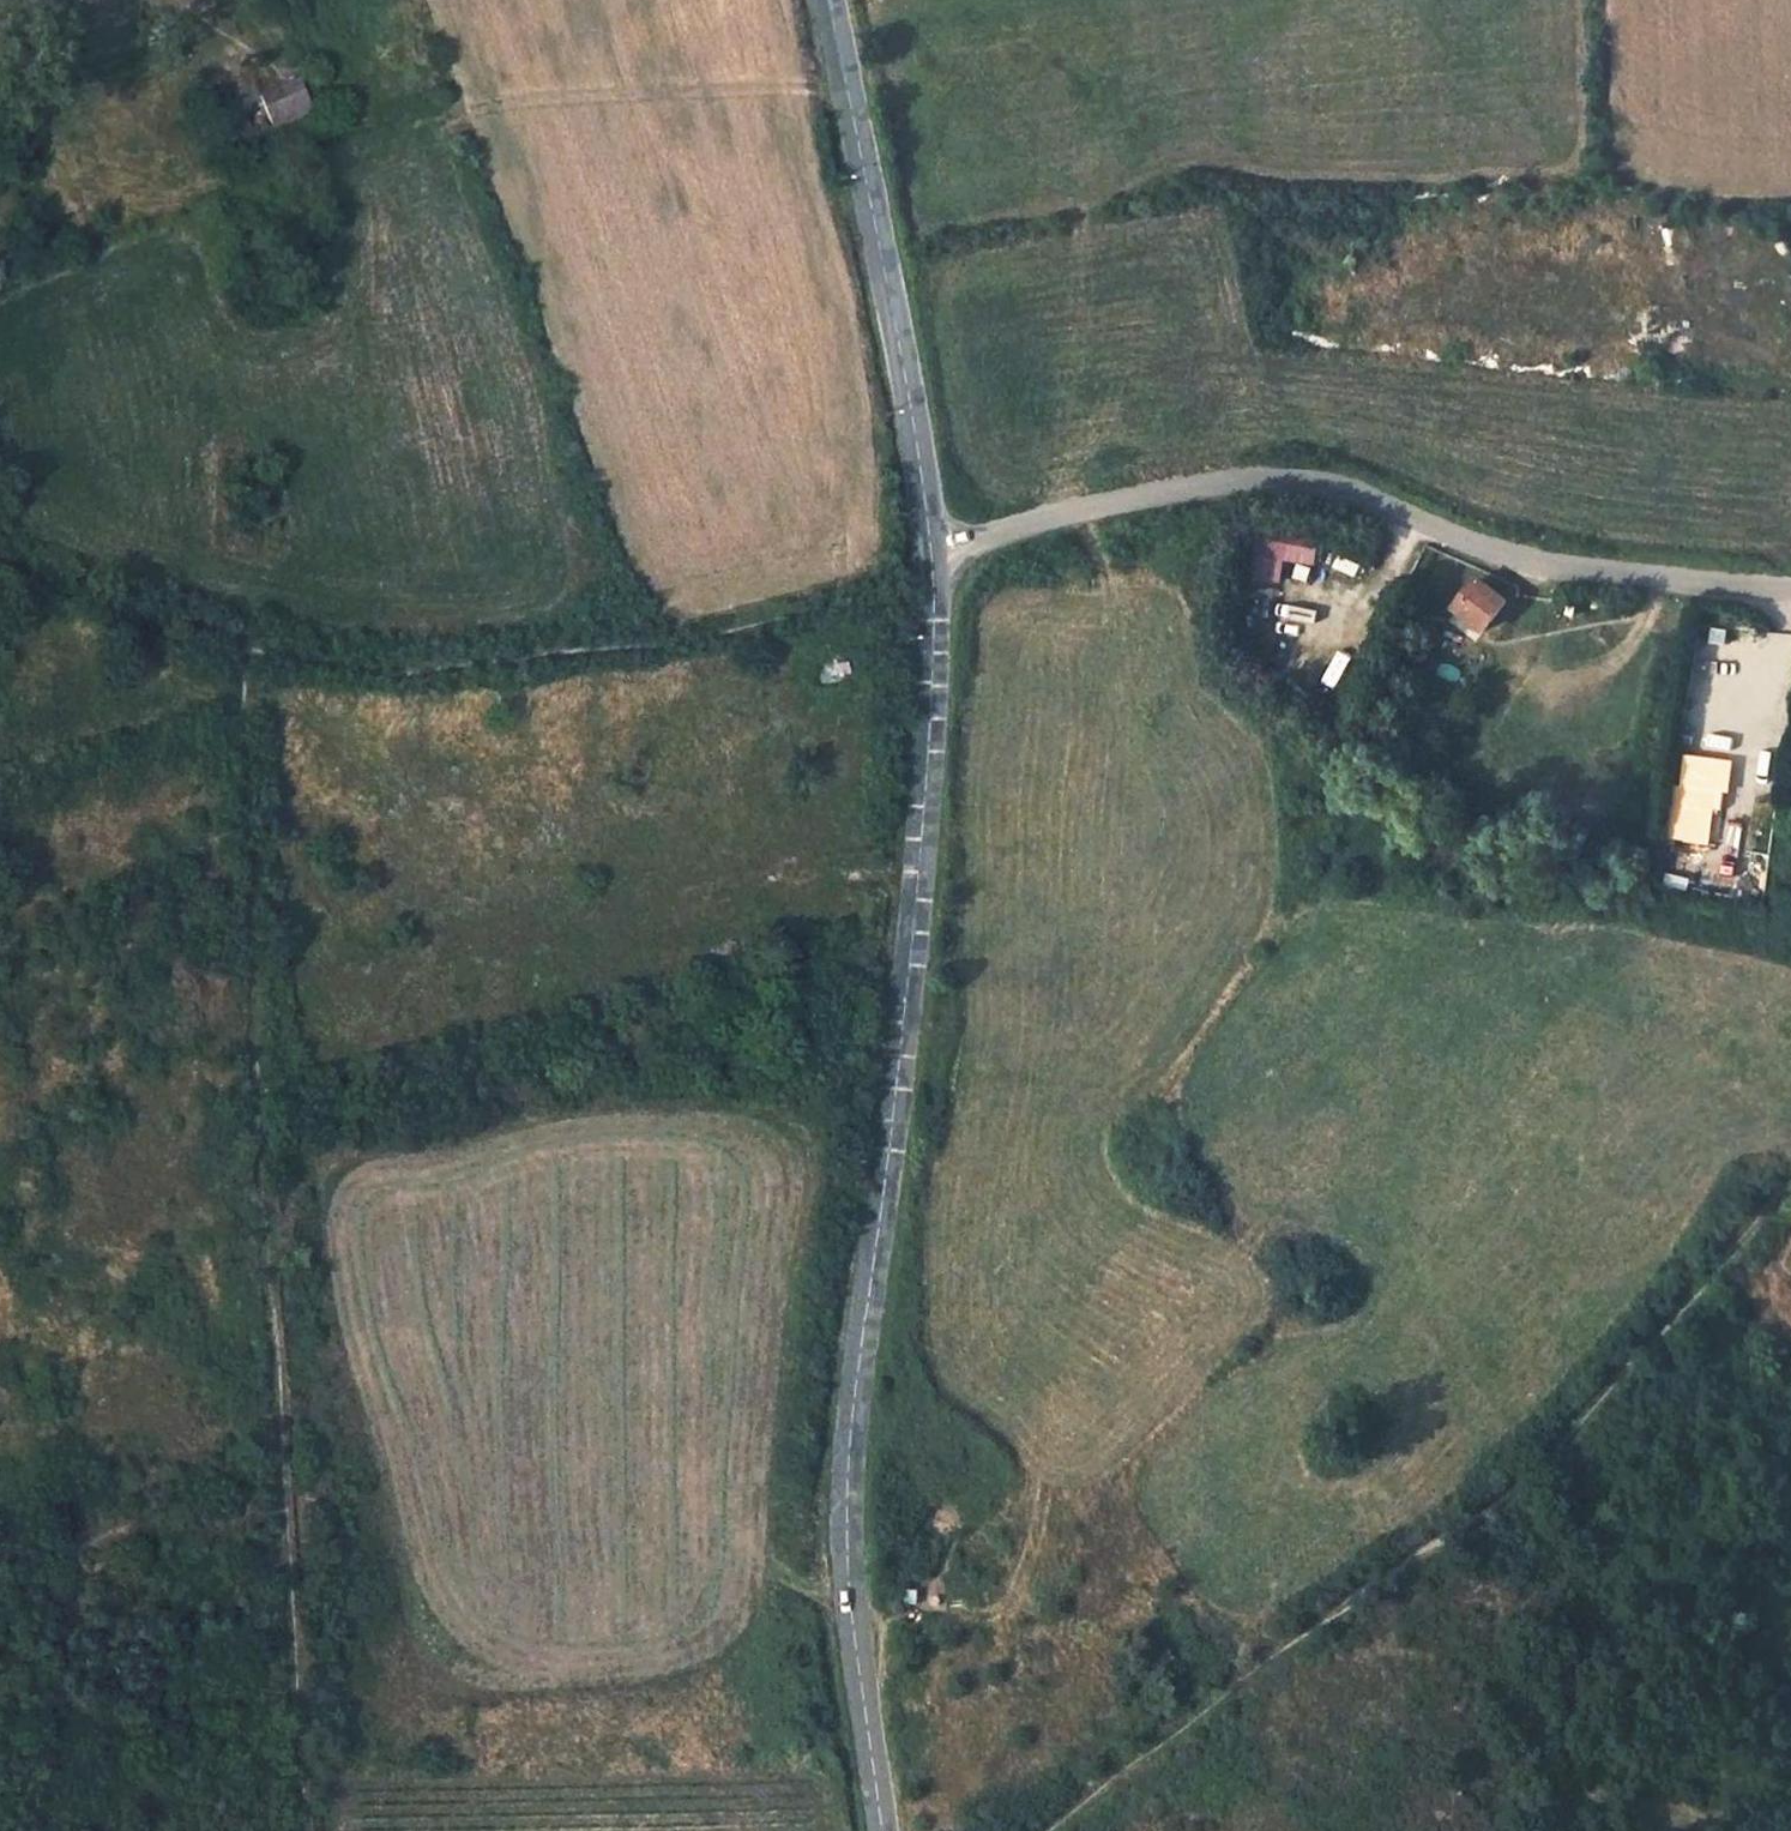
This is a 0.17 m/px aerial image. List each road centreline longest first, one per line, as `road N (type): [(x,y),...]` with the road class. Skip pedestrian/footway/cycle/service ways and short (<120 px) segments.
road 1 (unclassified): [(877,1830),(840,1585),(845,1416),(922,808),(930,562)]
road 2 (residential): [(1790,588),(1552,565),(1337,489),(1244,479),(1050,517),(930,562)]
road 3 (unclassified): [(930,562),(826,0)]

